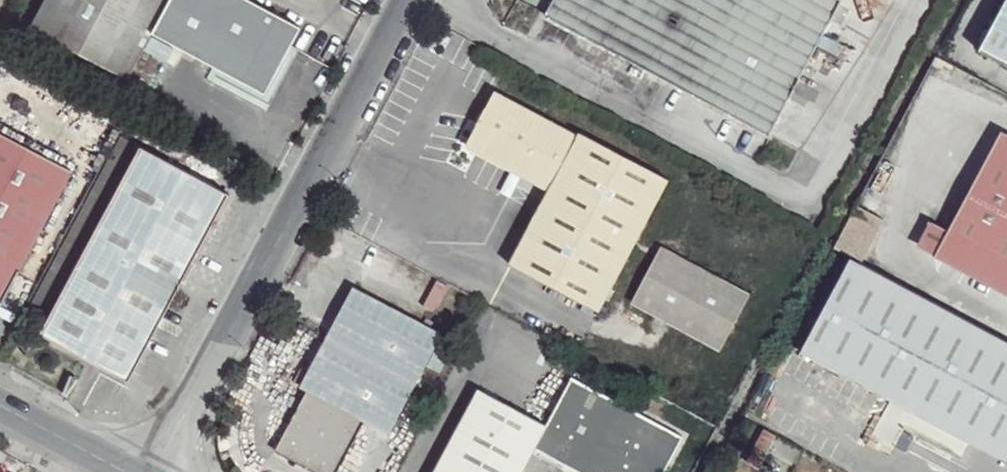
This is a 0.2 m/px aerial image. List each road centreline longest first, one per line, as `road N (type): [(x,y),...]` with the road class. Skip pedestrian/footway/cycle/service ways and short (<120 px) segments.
road 1 (unclassified): [(418,0),(163,471)]
road 2 (unclassified): [(140,471),(0,399)]

